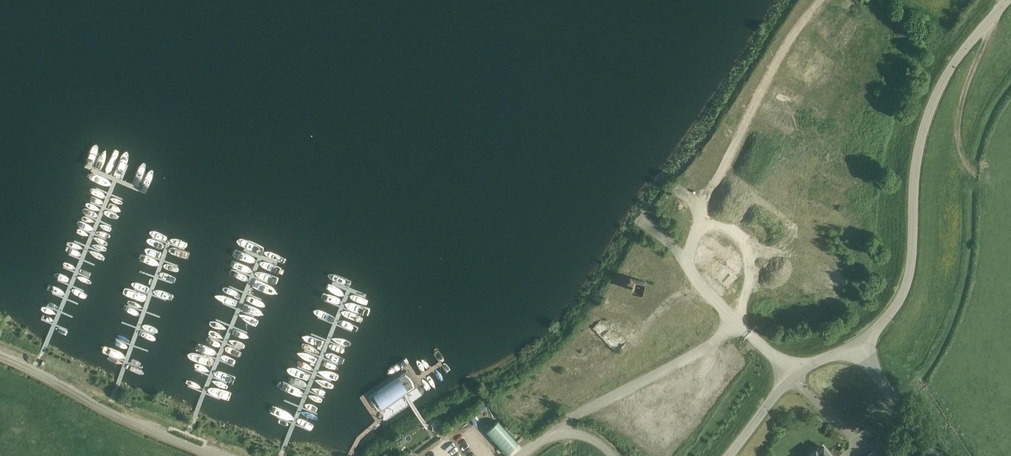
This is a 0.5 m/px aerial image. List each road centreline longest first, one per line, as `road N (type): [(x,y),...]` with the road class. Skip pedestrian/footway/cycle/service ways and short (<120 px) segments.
road 1 (unclassified): [(857,348),(895,307),(907,280),(925,123),(954,63),(1006,0)]
road 2 (track): [(996,13),(957,125),(978,178)]
road 3 (unclassified): [(728,455),(792,375),(857,348)]
road 4 (unclassified): [(933,455),(857,348)]

